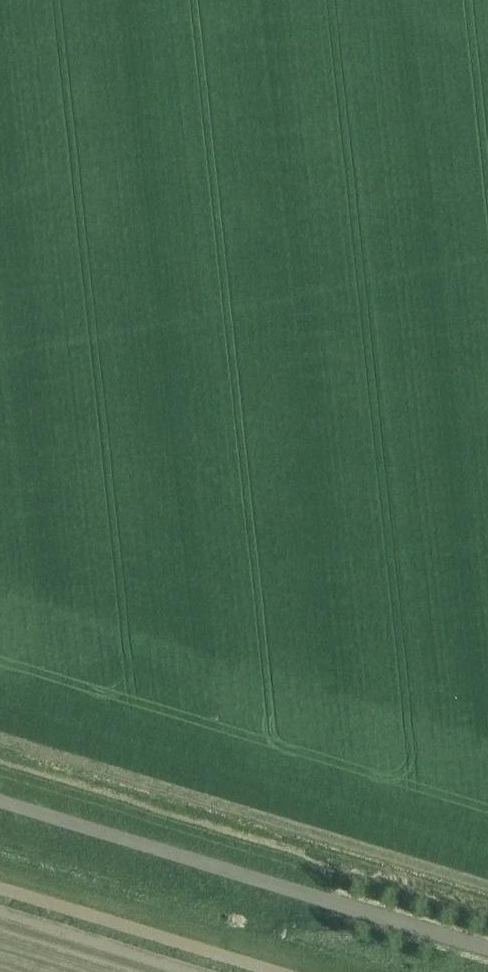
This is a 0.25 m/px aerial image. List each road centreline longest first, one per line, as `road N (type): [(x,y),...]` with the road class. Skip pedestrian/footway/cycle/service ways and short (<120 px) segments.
road 1 (track): [(487,947),(0,798)]

